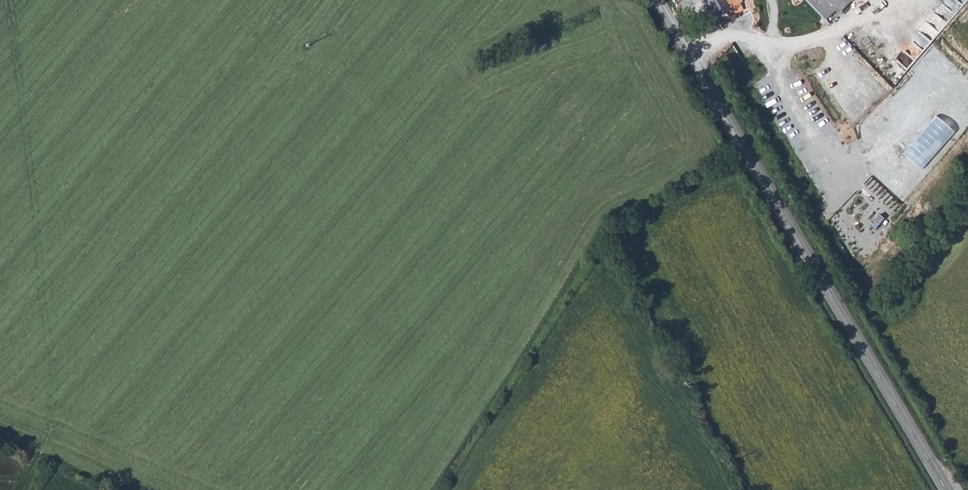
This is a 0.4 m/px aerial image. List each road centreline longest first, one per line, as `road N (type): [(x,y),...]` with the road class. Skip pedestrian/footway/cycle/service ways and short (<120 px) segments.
road 1 (secondary): [(657,0),(947,489)]

